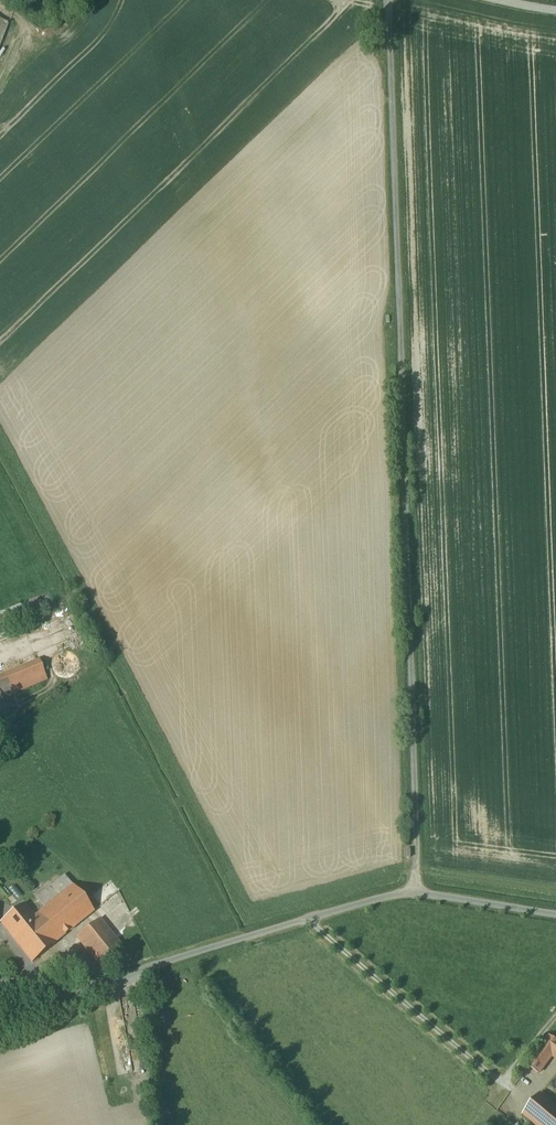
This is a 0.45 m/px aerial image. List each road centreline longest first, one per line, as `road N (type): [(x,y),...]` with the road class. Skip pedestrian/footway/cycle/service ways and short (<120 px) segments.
road 1 (track): [(405,883),(376,0)]
road 2 (unclassified): [(0,1027),(136,966),(374,889),(405,883),(555,906)]

